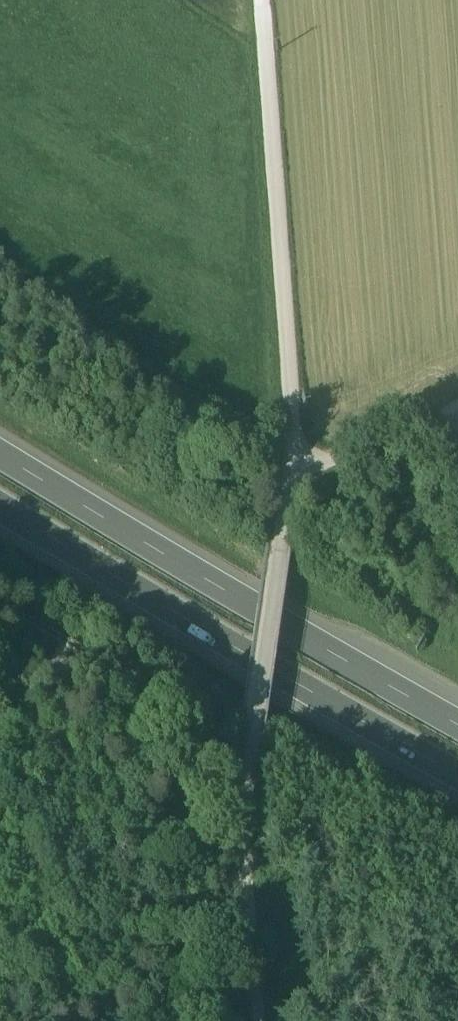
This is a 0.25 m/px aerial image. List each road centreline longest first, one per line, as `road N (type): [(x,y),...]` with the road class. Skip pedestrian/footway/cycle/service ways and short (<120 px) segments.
road 1 (track): [(267,0),(295,472),(257,718),(259,1020)]
road 2 (motorway): [(457,722),(0,448)]
road 3 (motorway): [(0,504),(457,772)]
road 4 (track): [(133,683),(199,719),(208,981),(200,1020)]
road 5 (track): [(457,404),(295,472)]
road 6 (track): [(0,605),(133,683)]
road 7 (track): [(133,683),(0,668)]

